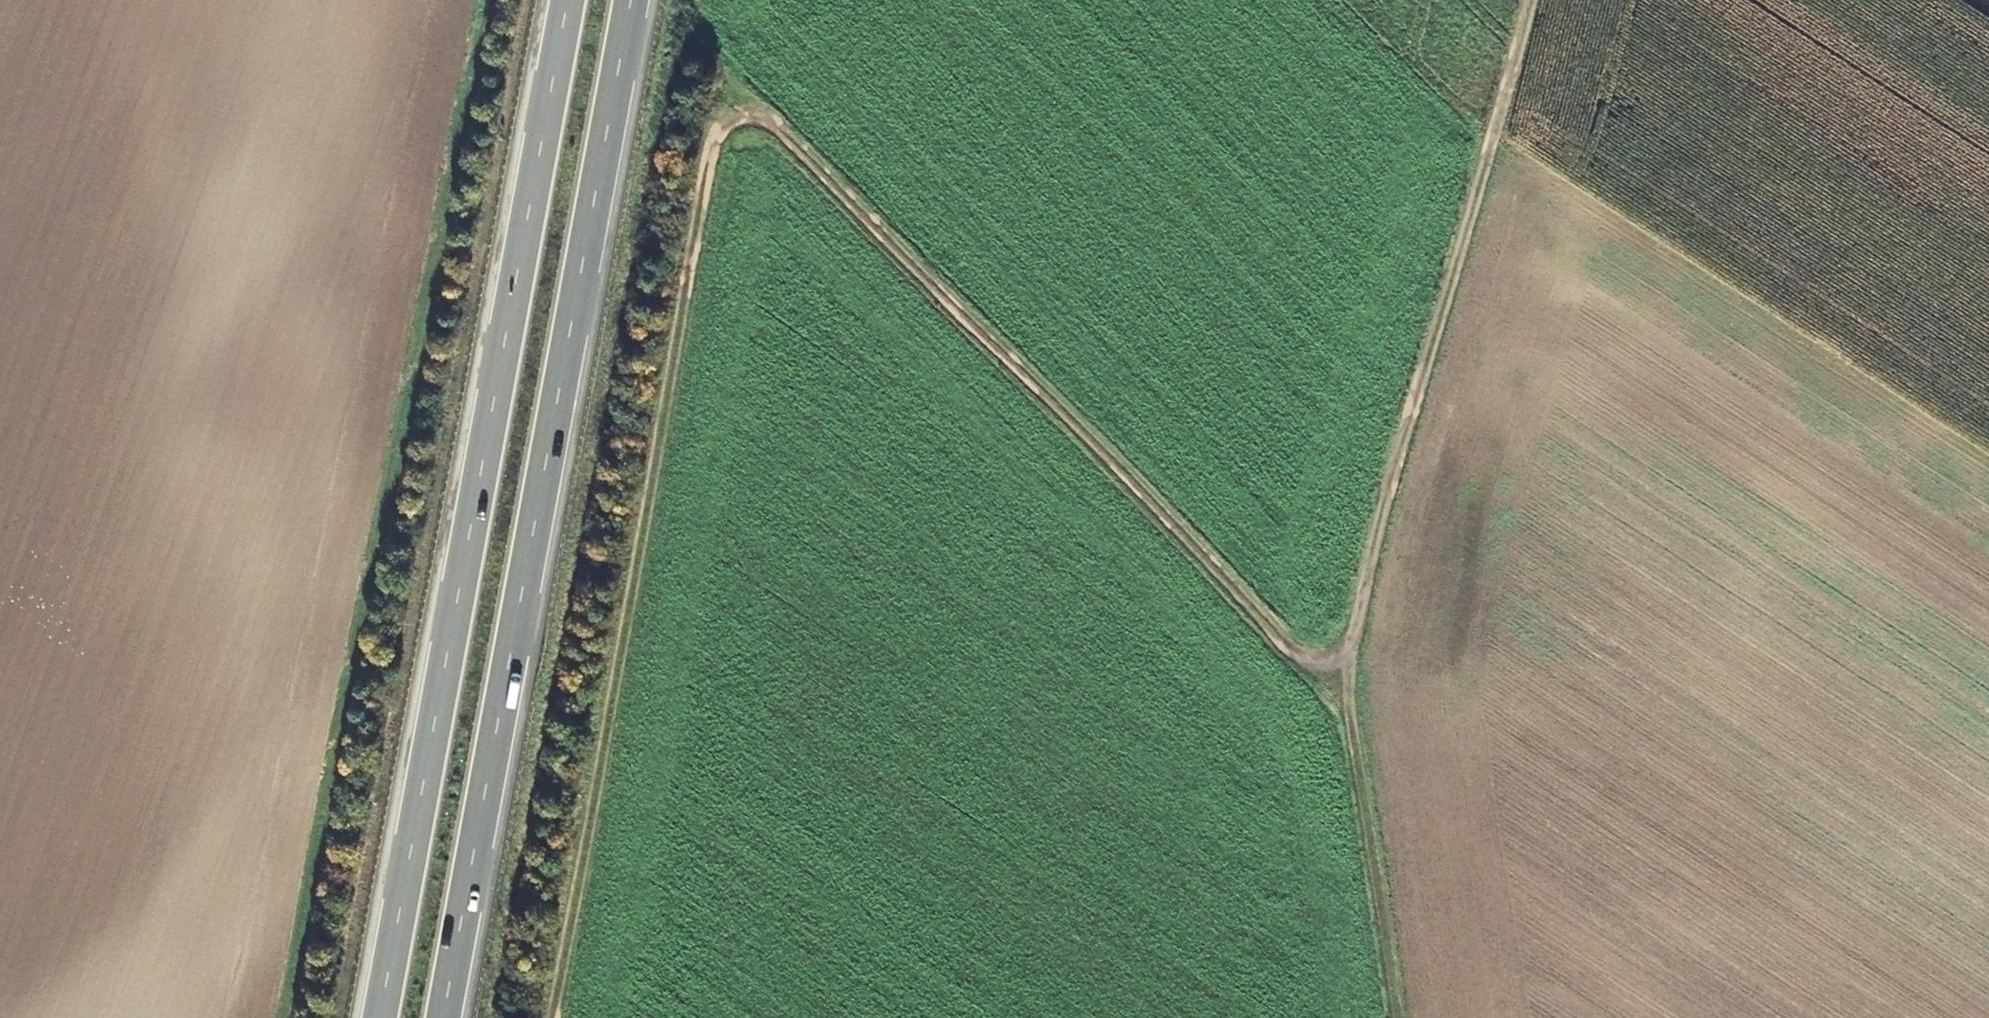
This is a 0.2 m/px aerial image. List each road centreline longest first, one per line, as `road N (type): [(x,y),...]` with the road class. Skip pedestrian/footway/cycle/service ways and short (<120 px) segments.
road 1 (track): [(1392,1017),(1347,657),(1528,0)]
road 2 (trunk): [(568,0),(379,1017)]
road 3 (trunk): [(443,1017),(632,0)]

